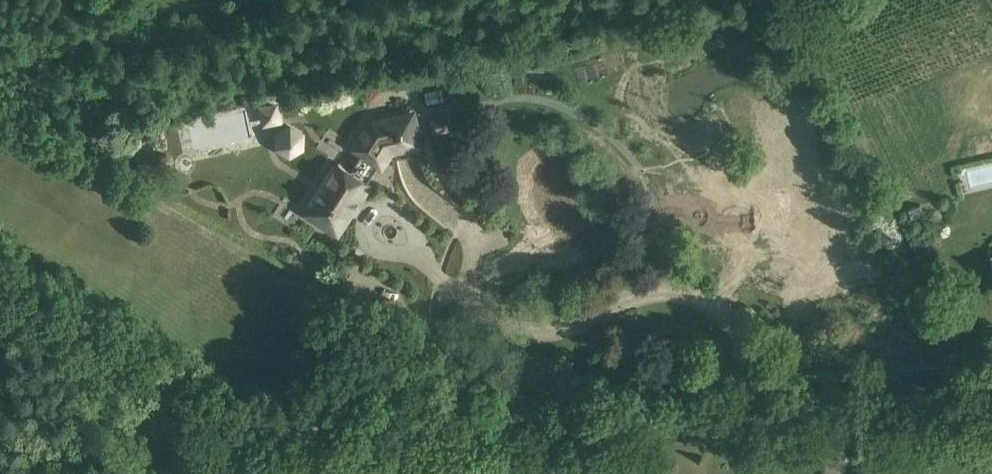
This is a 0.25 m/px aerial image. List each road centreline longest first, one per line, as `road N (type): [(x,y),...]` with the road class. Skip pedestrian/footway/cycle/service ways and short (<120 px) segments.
road 1 (unclassified): [(168,408),(215,430),(276,439),(444,434),(812,402),(991,376)]
road 2 (unclassified): [(168,408),(0,295)]
road 3 (unclassified): [(0,462),(55,448),(127,448),(168,408)]

